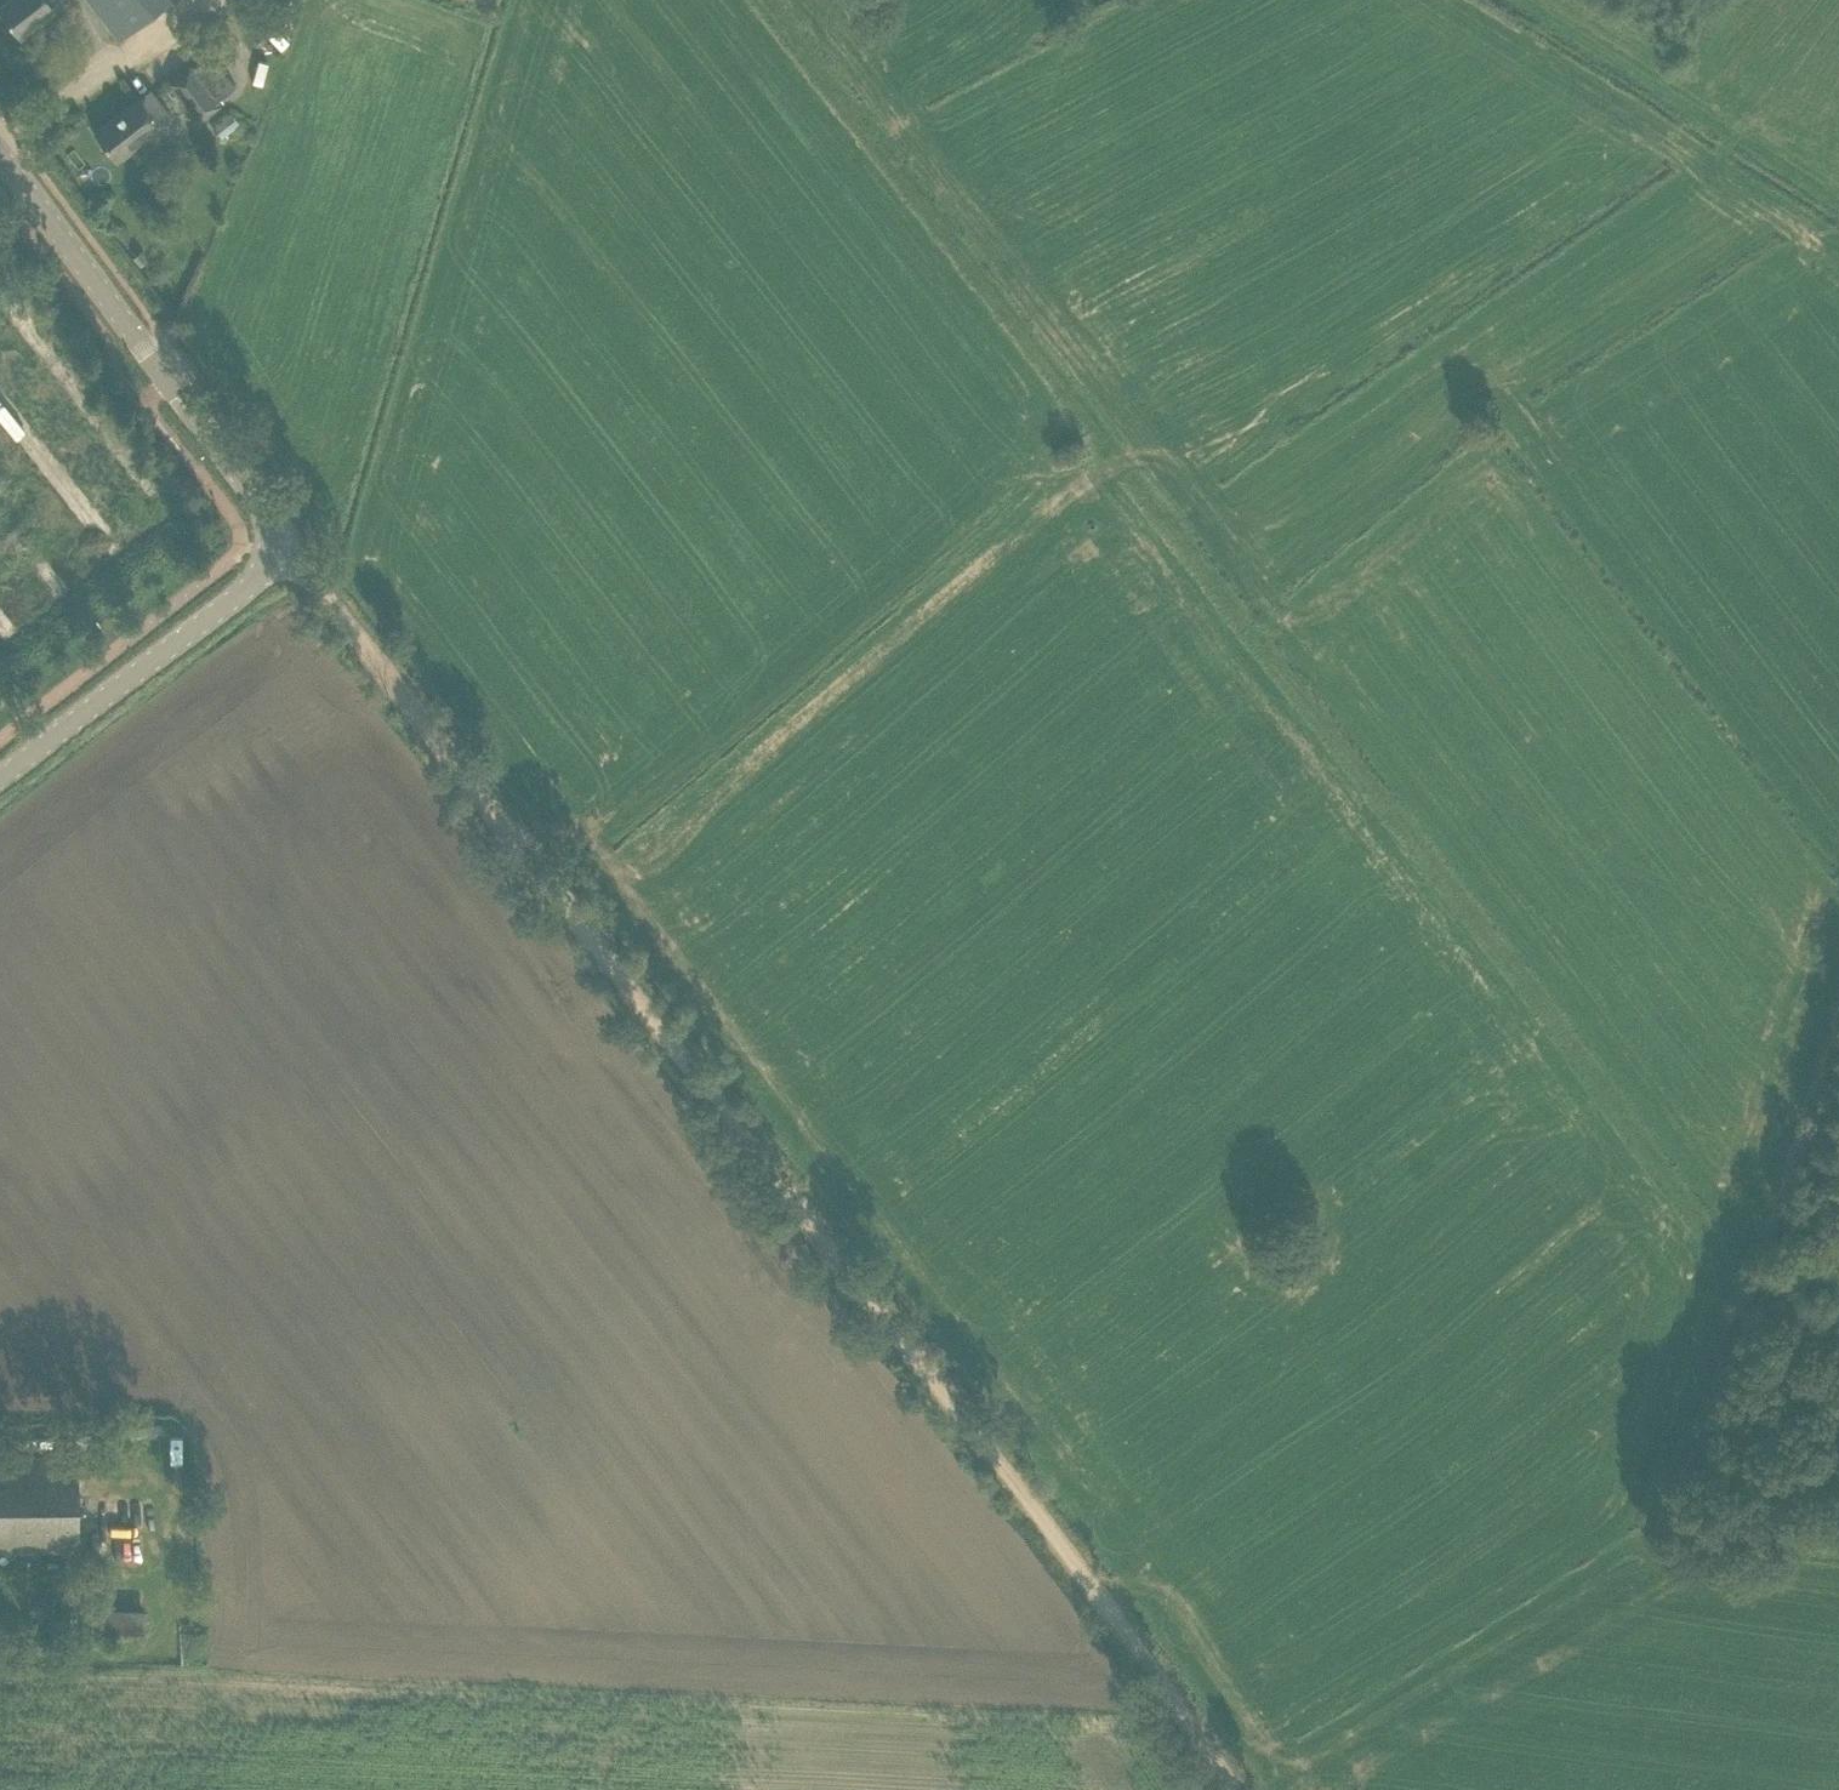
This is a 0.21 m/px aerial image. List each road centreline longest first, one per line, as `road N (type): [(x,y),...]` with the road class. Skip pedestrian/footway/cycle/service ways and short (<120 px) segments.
road 1 (track): [(273,551),(314,581),(1198,1729),(1236,1789)]
road 2 (tertiary): [(0,780),(257,576),(274,536),(267,509),(0,161)]

